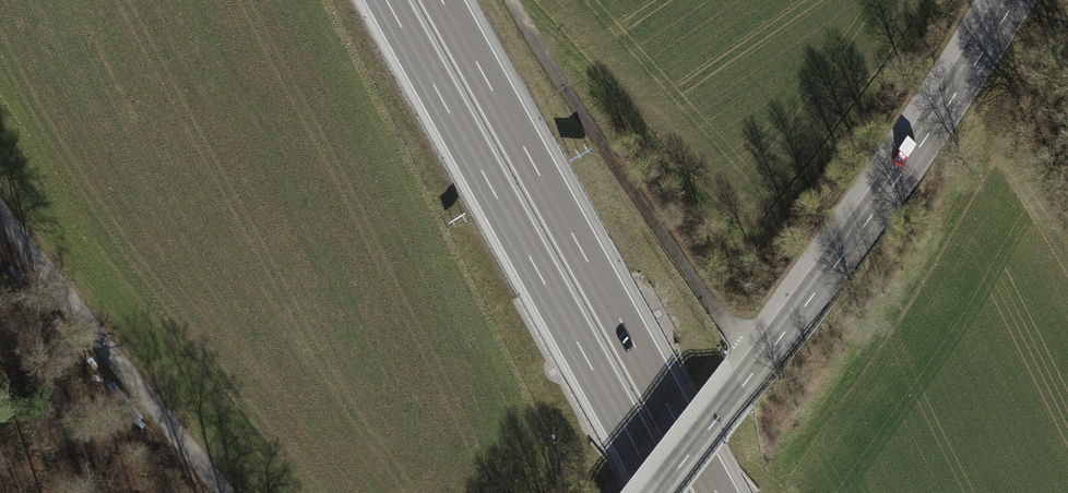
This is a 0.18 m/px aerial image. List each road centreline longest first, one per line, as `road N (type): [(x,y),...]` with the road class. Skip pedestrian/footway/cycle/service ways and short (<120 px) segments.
road 1 (tertiary): [(1014,0),(902,173),(659,492)]
road 2 (motorway): [(385,0),(660,492)]
road 3 (motorway): [(717,492),(442,0)]
road 4 (unclassified): [(225,492),(0,213)]

